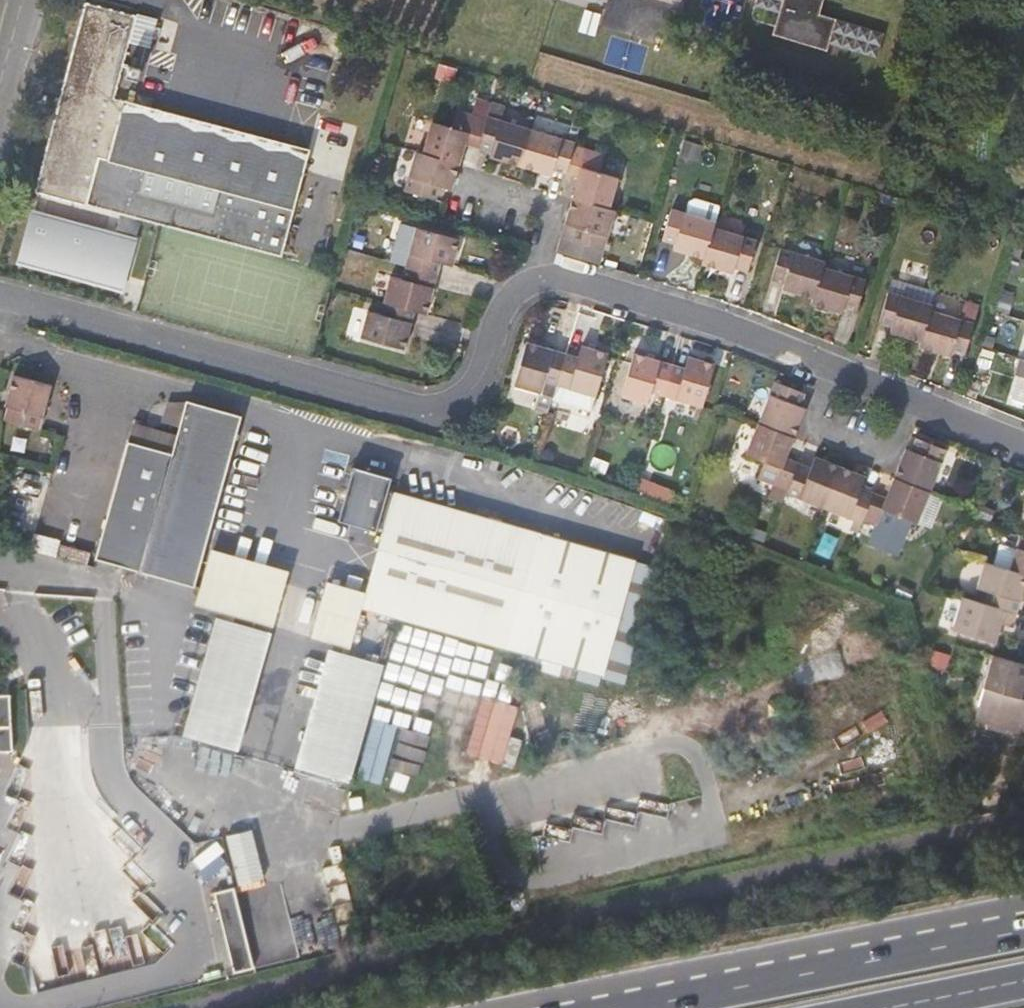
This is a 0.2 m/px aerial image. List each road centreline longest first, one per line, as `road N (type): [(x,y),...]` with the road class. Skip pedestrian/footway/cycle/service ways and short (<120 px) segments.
road 1 (residential): [(0,297),(425,410),(467,394),(507,297),(542,275)]
road 2 (residential): [(542,275),(576,275),(739,329),(1023,445)]
road 3 (trunk): [(1023,932),(636,1007)]
road 4 (residential): [(542,275),(550,221),(475,197)]
road 5 (trunk): [(898,1007),(1023,983)]

